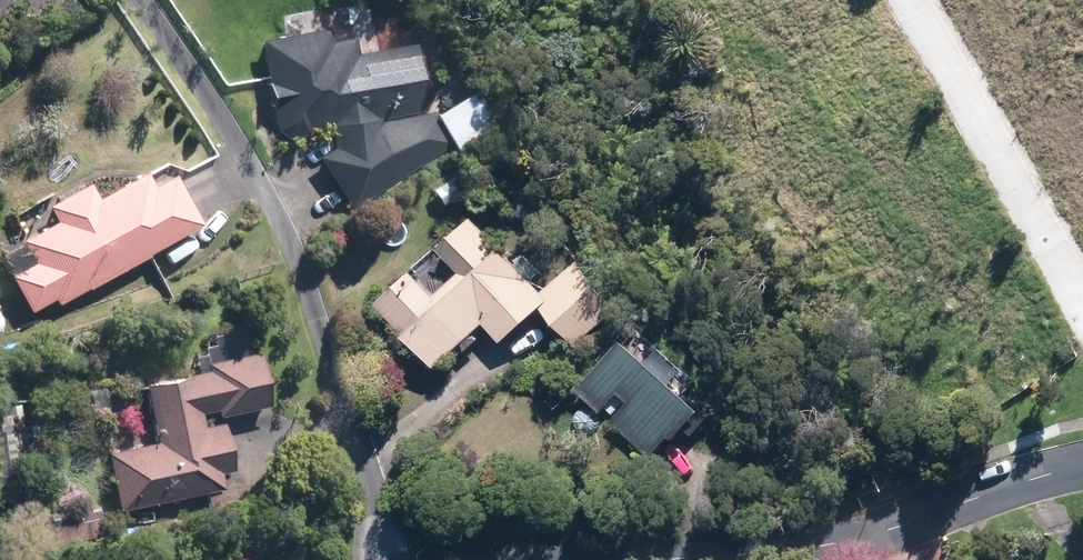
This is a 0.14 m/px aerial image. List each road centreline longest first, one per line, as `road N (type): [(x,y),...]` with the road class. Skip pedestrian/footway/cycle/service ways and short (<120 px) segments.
road 1 (residential): [(611,559),(804,549),(1082,464)]
road 2 (residential): [(915,0),(1082,283)]

